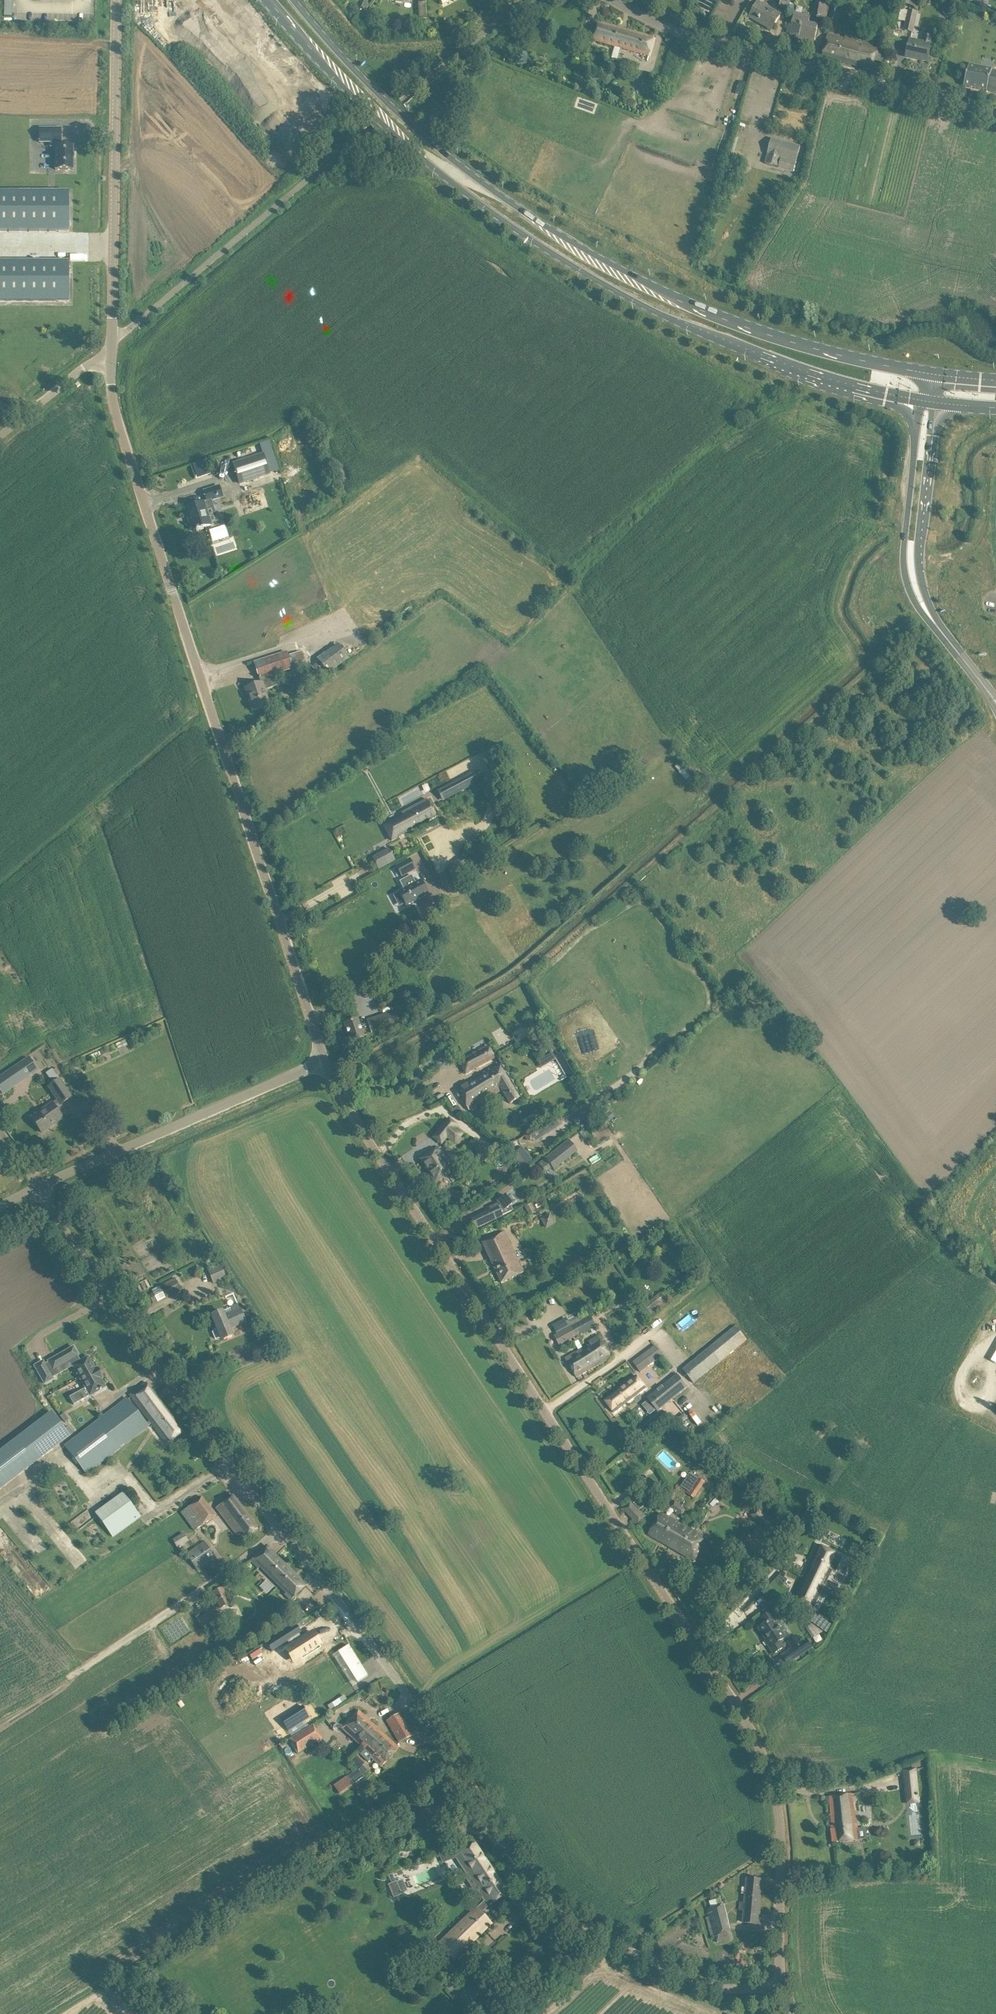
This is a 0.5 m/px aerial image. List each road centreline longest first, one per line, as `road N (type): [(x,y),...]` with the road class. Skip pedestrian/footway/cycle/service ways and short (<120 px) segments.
road 1 (unclassified): [(782,1985),(702,1984),(581,1927),(536,1892),(407,1695),(147,1353),(38,1188)]
road 2 (unclassified): [(782,1985),(782,1841),(758,1742),(324,1062)]
road 3 (primary): [(269,0),(370,113),(545,249),(680,323),(809,373),(919,400)]
road 4 (primary): [(933,373),(727,320),(547,227),(417,131),(293,0)]
road 5 (unclassified): [(311,1019),(114,409),(112,344)]
road 6 (unclassified): [(995,111),(696,38),(614,0)]
road 7 (unclassified): [(112,344),(116,0)]
road 8 (unclassified): [(38,1188),(324,1062)]
road 9 (tertiary): [(919,400),(903,565),(917,605),(929,615)]
road 10 (tertiary): [(929,615),(920,549),(937,402)]
road 11 (unclassified): [(311,1019),(364,986),(446,893)]
road 12 (unclassified): [(0,436),(112,344)]

